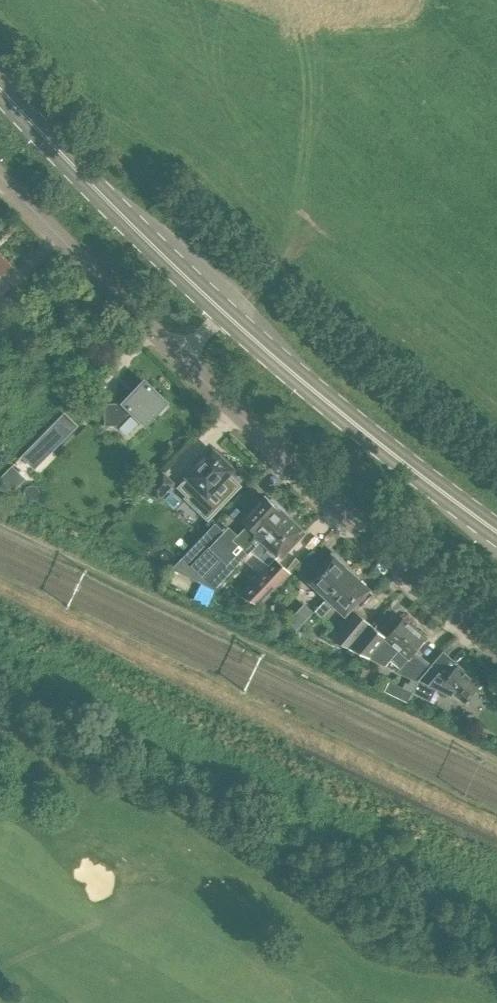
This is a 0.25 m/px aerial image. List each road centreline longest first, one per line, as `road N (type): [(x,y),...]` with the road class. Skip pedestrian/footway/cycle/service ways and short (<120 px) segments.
road 1 (unclassified): [(496,648),(175,357),(0,175)]
road 2 (secondary): [(496,530),(226,314),(0,87)]

